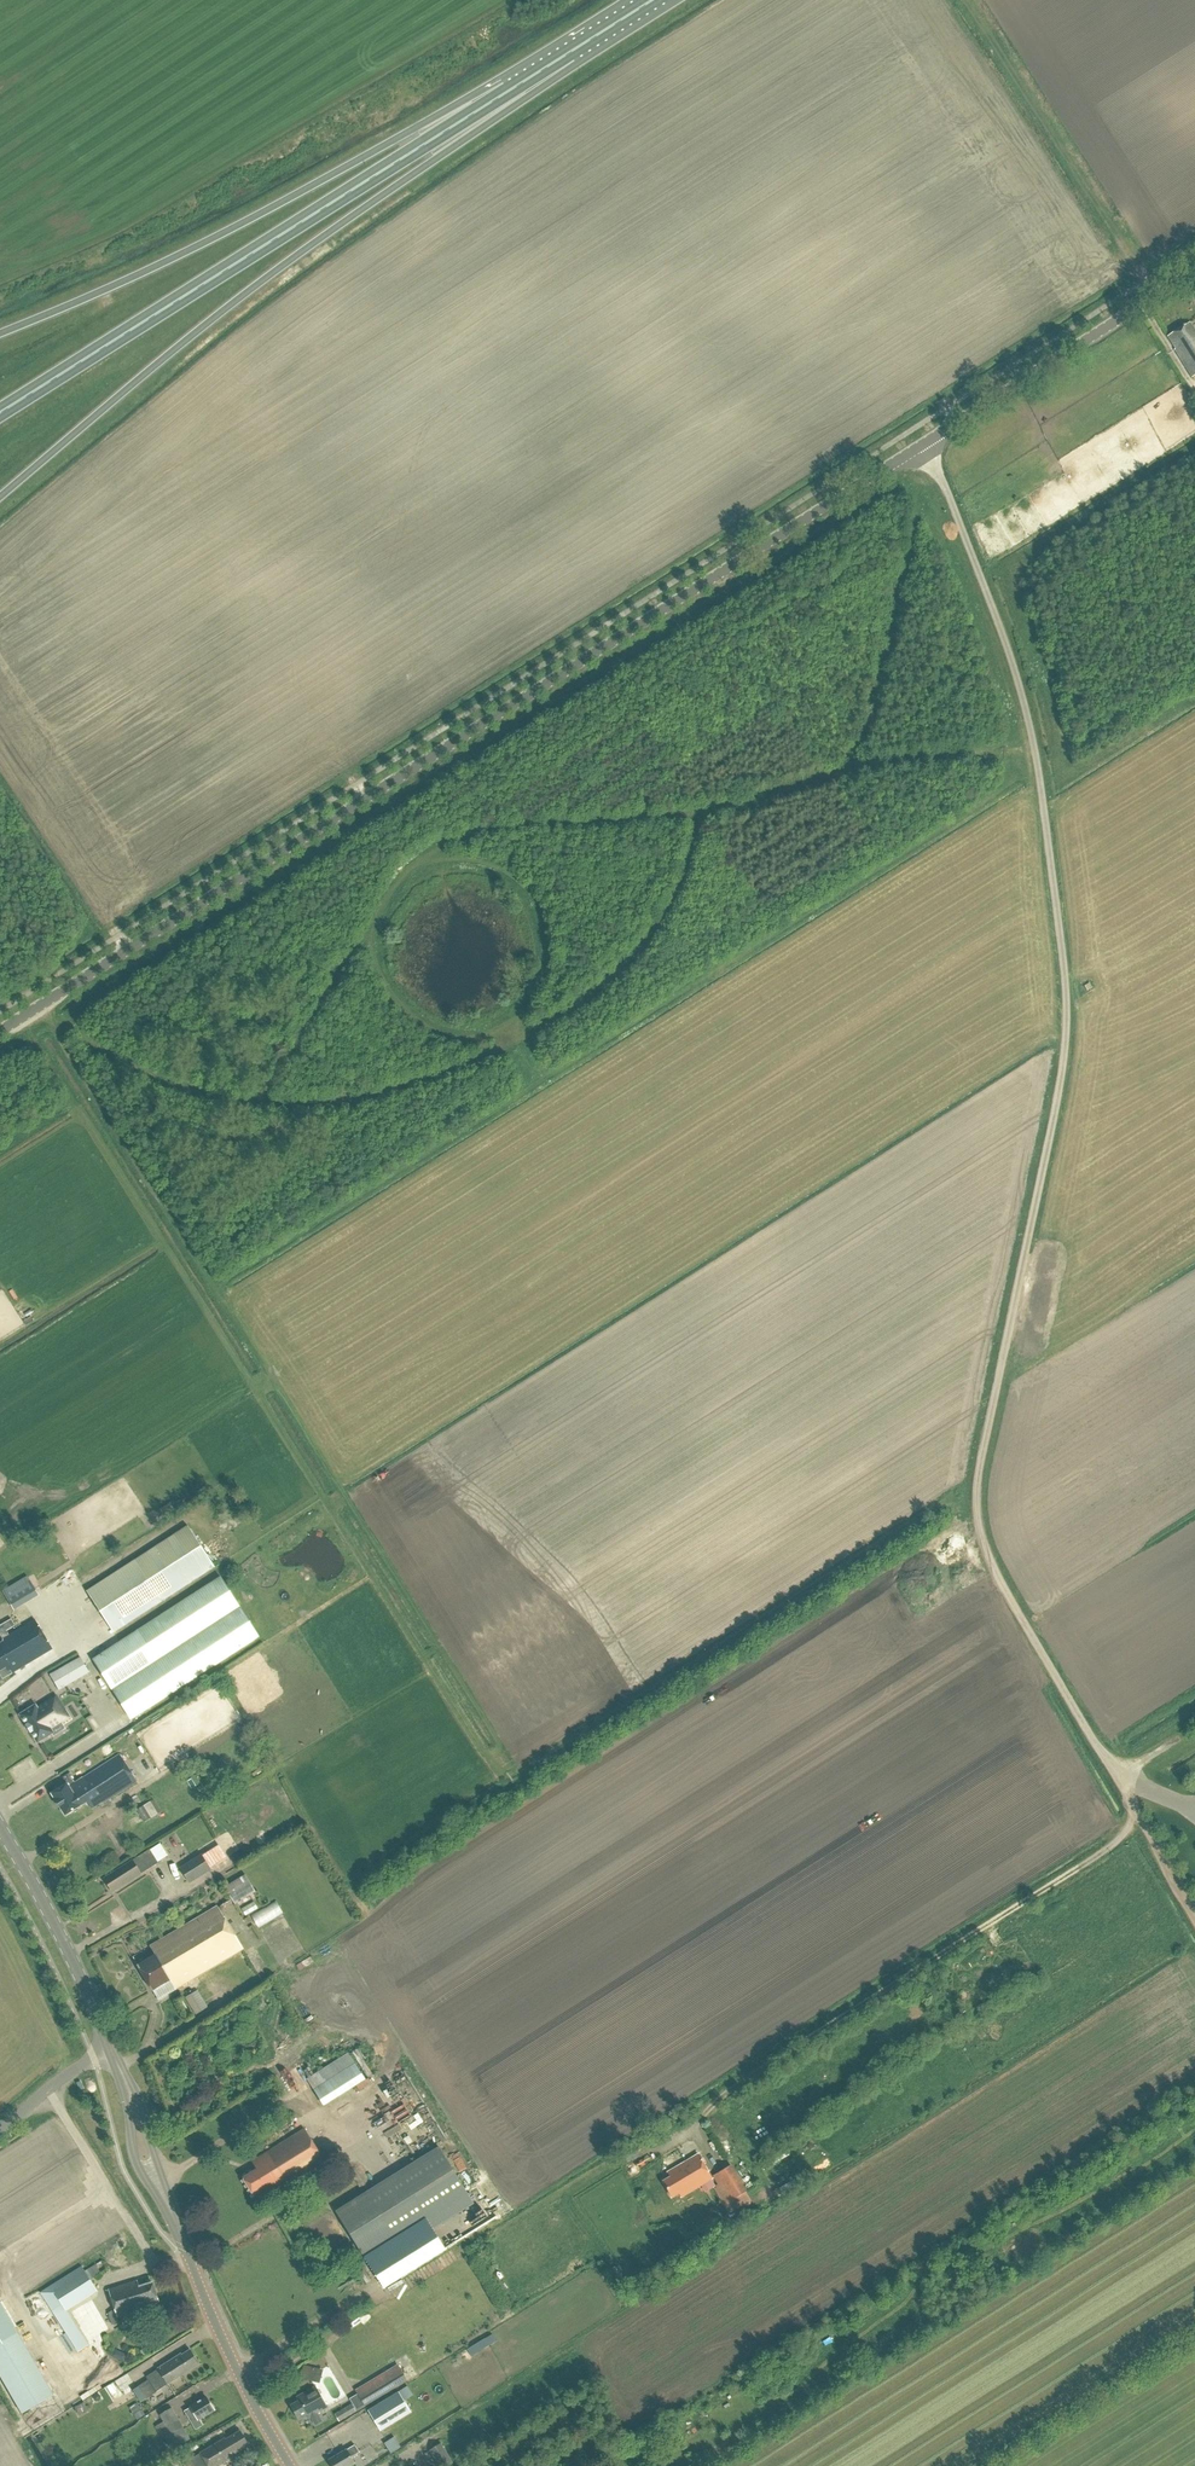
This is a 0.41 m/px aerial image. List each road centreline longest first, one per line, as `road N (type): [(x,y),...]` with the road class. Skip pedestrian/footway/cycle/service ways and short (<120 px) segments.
road 1 (unclassified): [(925,442),(995,612),(1034,749),(1067,1012),(1061,1078),(979,1470),(980,1528),(1022,1620),(1141,1823)]
road 2 (tertiary): [(0,1031),(925,442)]
road 3 (trunk): [(0,499),(213,320),(468,138),(570,52)]
road 4 (trunk): [(0,412),(507,91)]
road 5 (trunk): [(507,91),(0,335)]
road 6 (track): [(1159,293),(968,0)]
road 7 (tertiary): [(925,442),(1194,270)]
road 8 (secondary): [(290,2465),(204,2298),(168,2208)]
road 9 (secondary): [(109,2047),(71,1956),(0,1826)]
road 10 (track): [(988,2465),(1194,2334)]
road 11 (track): [(48,2088),(155,2269)]
road 12 (secondary): [(109,2047),(133,2153),(168,2208)]
road 13 (secondary): [(168,2208),(138,2094),(109,2047)]
road 14 (unclassified): [(0,2129),(109,2047)]
road 15 (track): [(112,2191),(0,2262)]

